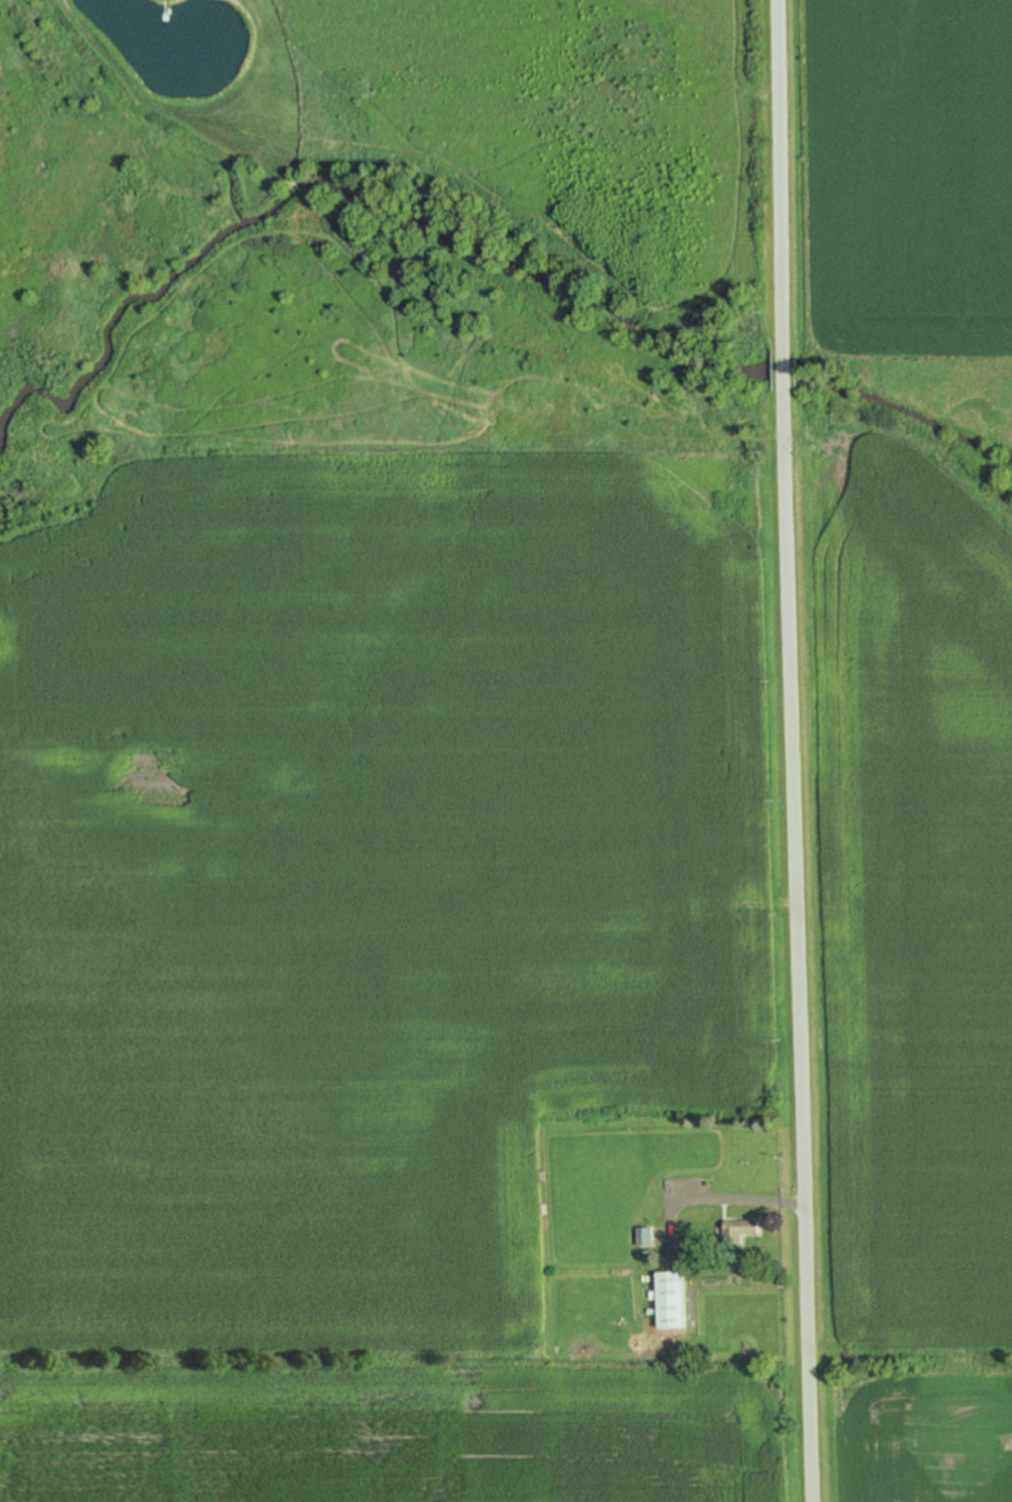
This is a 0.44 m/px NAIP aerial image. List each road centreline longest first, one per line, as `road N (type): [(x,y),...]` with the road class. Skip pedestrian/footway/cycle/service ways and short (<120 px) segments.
road 1 (residential): [(812,1501),(784,396)]
road 2 (residential): [(783,351),(777,0)]

